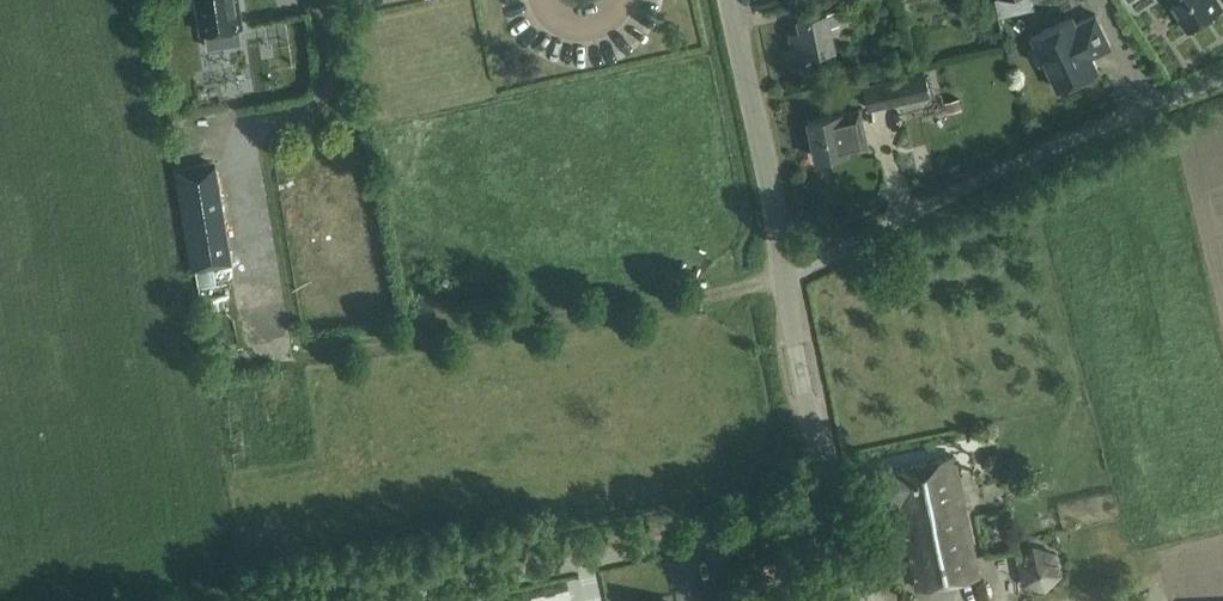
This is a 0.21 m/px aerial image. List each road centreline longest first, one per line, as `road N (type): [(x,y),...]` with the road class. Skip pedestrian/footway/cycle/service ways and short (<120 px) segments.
road 1 (unclassified): [(839,508),(800,372),(784,244),(730,0)]
road 2 (unclassified): [(411,600),(839,508)]

